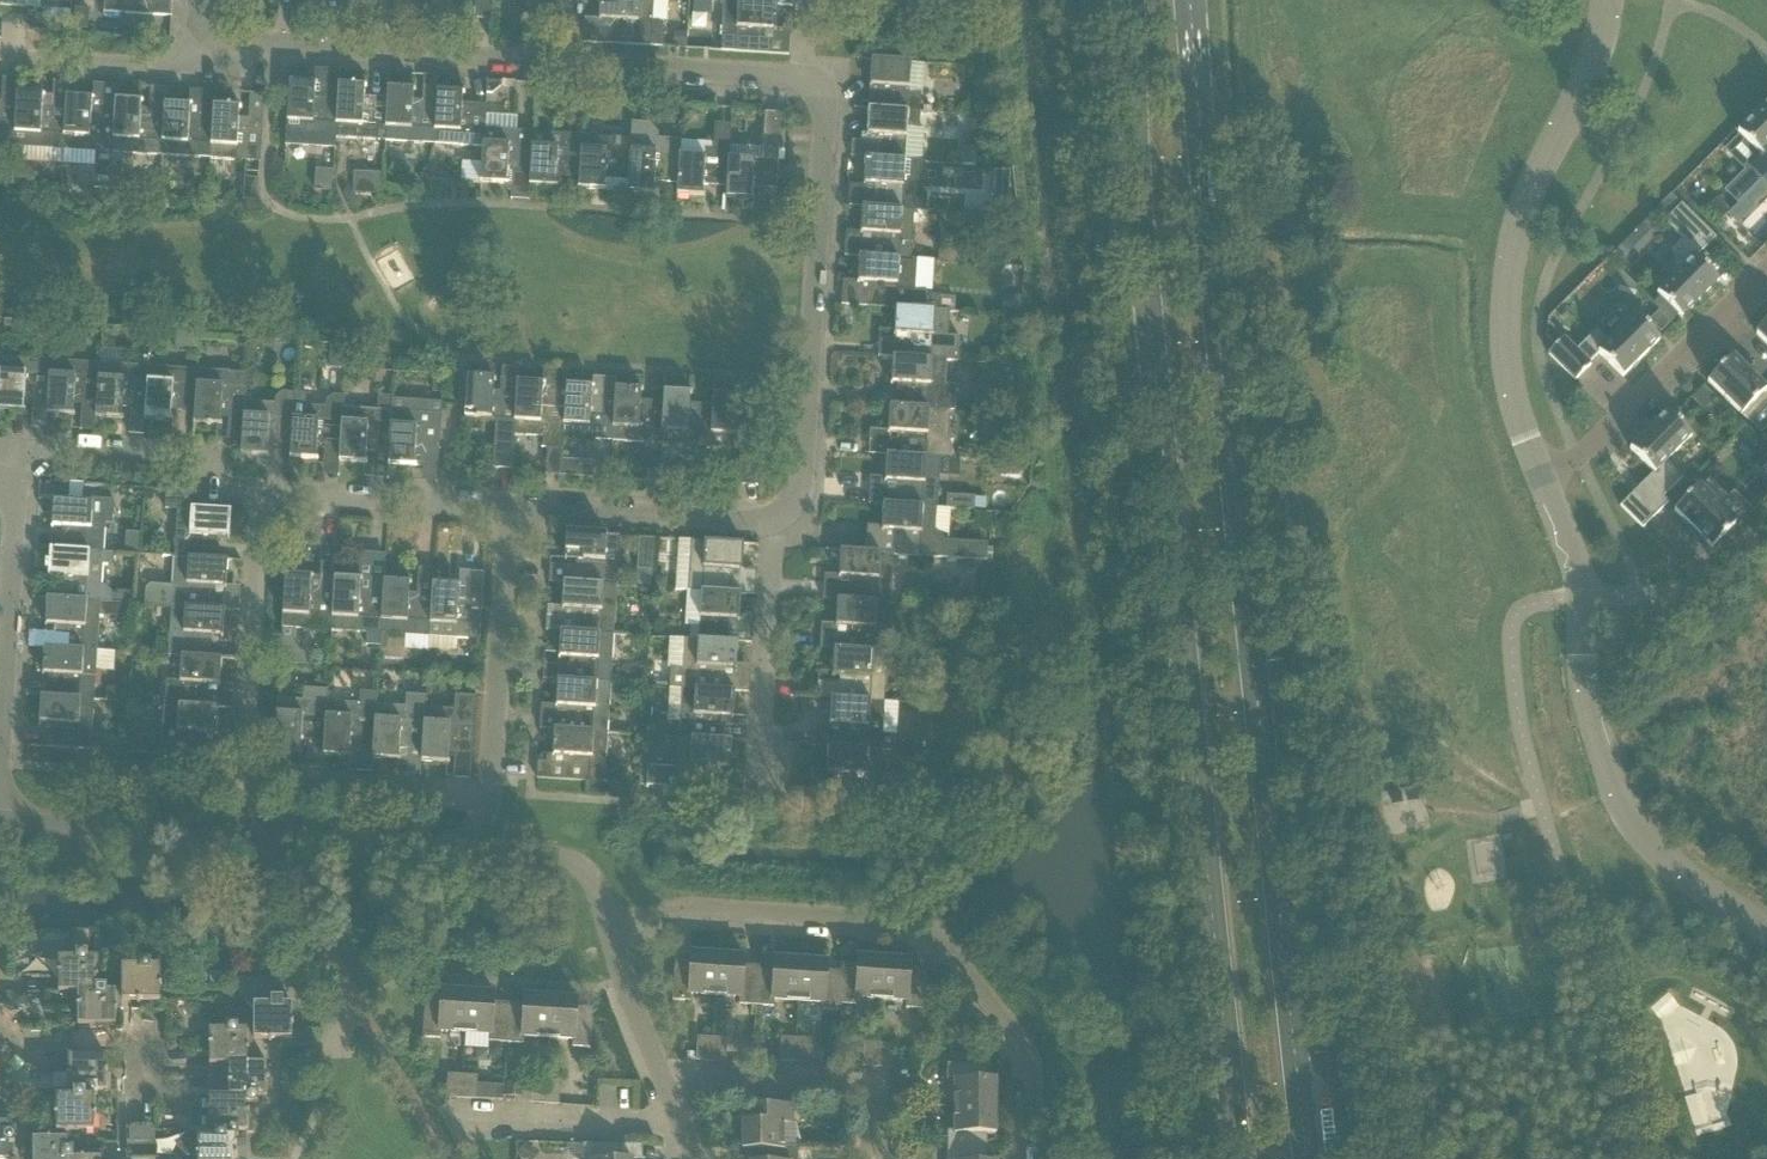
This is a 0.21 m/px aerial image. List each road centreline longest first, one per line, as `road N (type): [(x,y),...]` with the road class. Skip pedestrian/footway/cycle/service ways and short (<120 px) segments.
road 1 (secondary): [(1306,1158),(1215,308),(1191,0)]
road 2 (secondary): [(1127,0),(1148,326),(1239,1158)]
road 3 (unclassified): [(490,792),(280,777),(253,756),(243,713),(262,490),(509,511)]
road 4 (residential): [(1031,1158),(1031,1058),(933,931),(904,923),(684,912),(607,927)]
road 5 (tertiary): [(1535,478),(1498,344),(1517,239),(1551,141),(1601,42),(1607,0)]
road 6 (unclassified): [(467,848),(0,824)]
road 7 (unclassified): [(772,524),(798,505),(805,441),(820,102),(802,79)]
road 8 (unclassified): [(567,58),(195,32),(197,0)]
road 9 (tertiary): [(1766,925),(1682,874),(1623,816),(1581,671),(1579,599)]
road 10 (residential): [(1535,478),(1593,447),(1766,273)]
road 11 (residential): [(881,1158),(882,1108),(877,1093),(860,1085),(659,1080)]
road 12 (unclassified): [(490,792),(509,511)]
road 13 (unclassified): [(0,759),(13,512),(0,487)]
road 14 (unclassified): [(763,793),(772,524)]
road 15 (unclassified): [(509,511),(772,524)]
road 16 (unclassified): [(802,79),(567,58)]
road 17 (residential): [(463,1118),(678,1122)]
road 18 (unclassified): [(1579,599),(1687,579),(1766,517)]
road 19 (unclassified): [(607,927),(588,875),(570,862),(467,848)]
road 20 (residential): [(0,1017),(17,1035),(155,1038)]
road 21 (residential): [(659,1080),(607,927)]
road 22 (tertiary): [(1579,599),(1535,478)]

